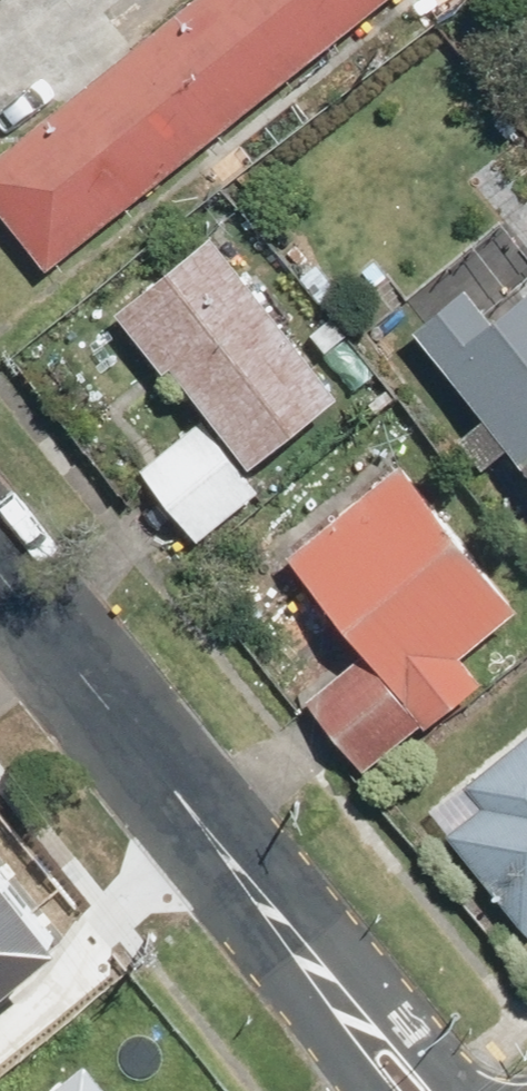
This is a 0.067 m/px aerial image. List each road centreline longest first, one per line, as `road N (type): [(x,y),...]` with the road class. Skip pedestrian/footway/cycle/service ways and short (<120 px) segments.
road 1 (residential): [(413,1090),(0,575)]

